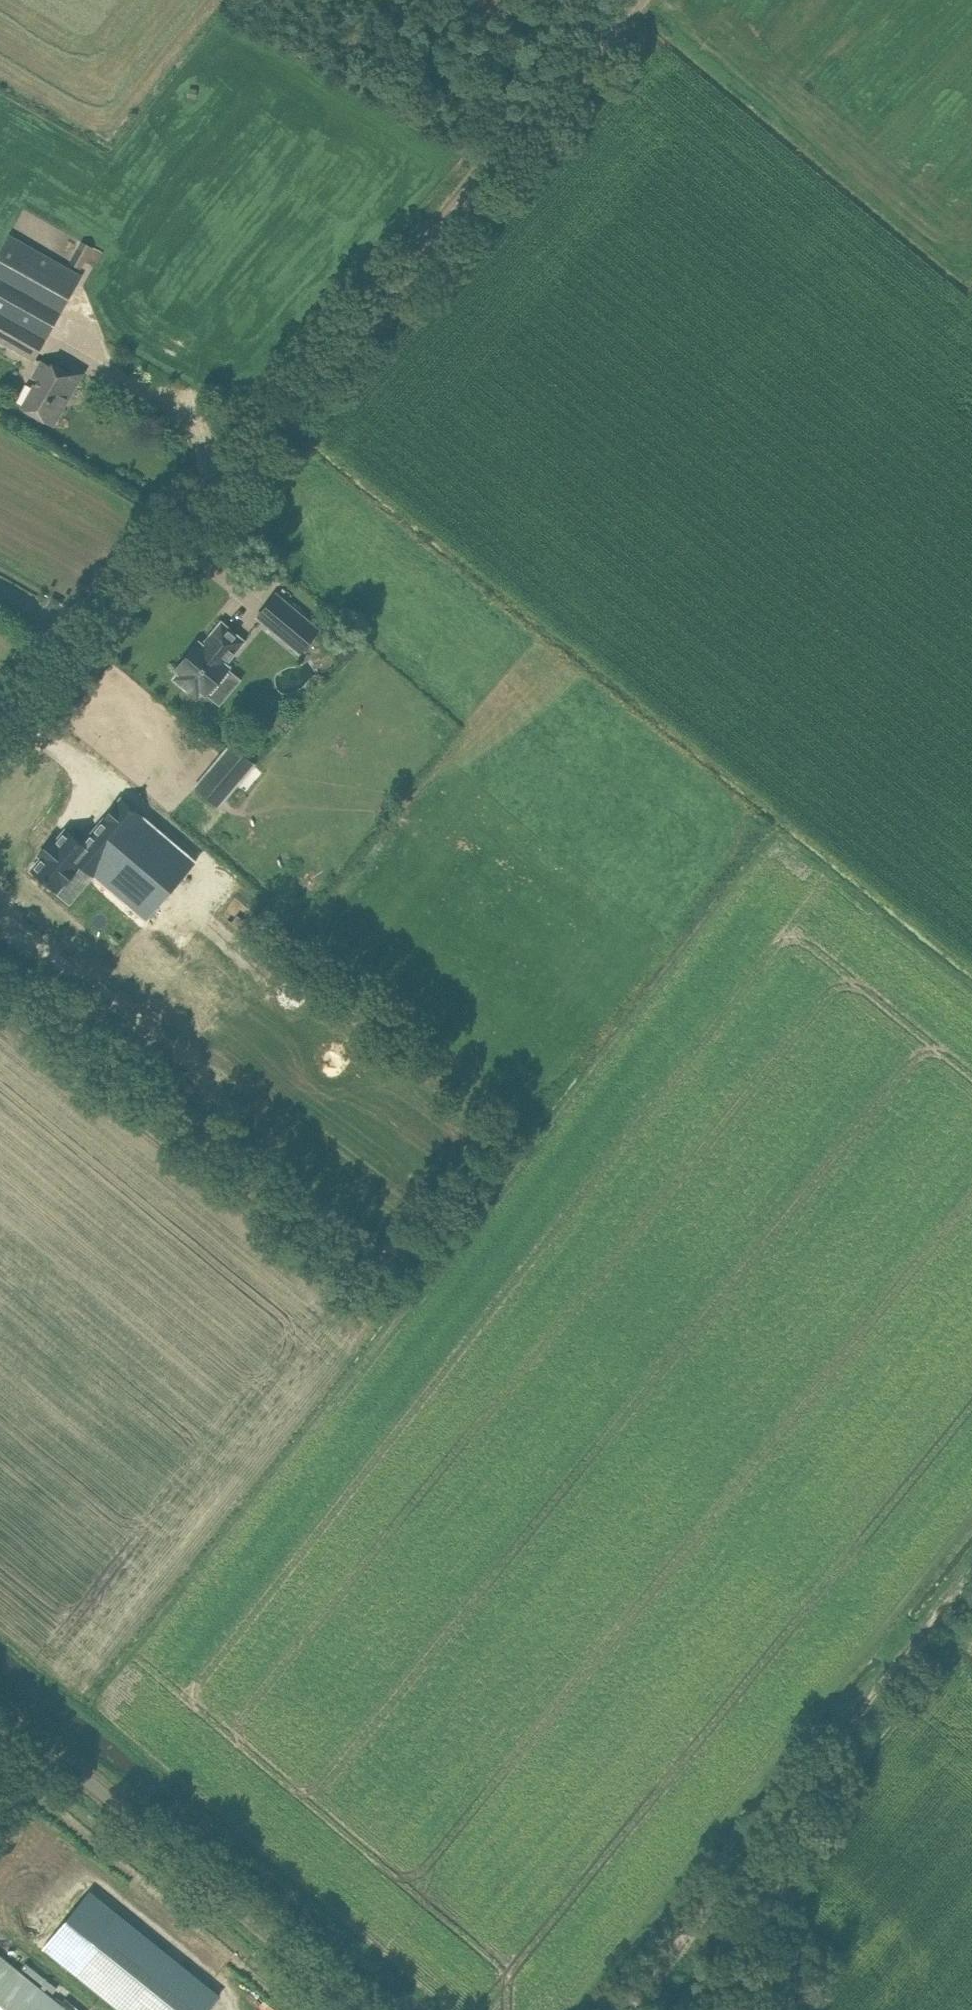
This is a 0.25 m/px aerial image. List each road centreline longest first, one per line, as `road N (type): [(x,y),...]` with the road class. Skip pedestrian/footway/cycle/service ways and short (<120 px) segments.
road 1 (tertiary): [(0,766),(636,0)]
road 2 (track): [(971,1568),(625,2009)]
road 3 (unclassified): [(384,2009),(0,1685)]

